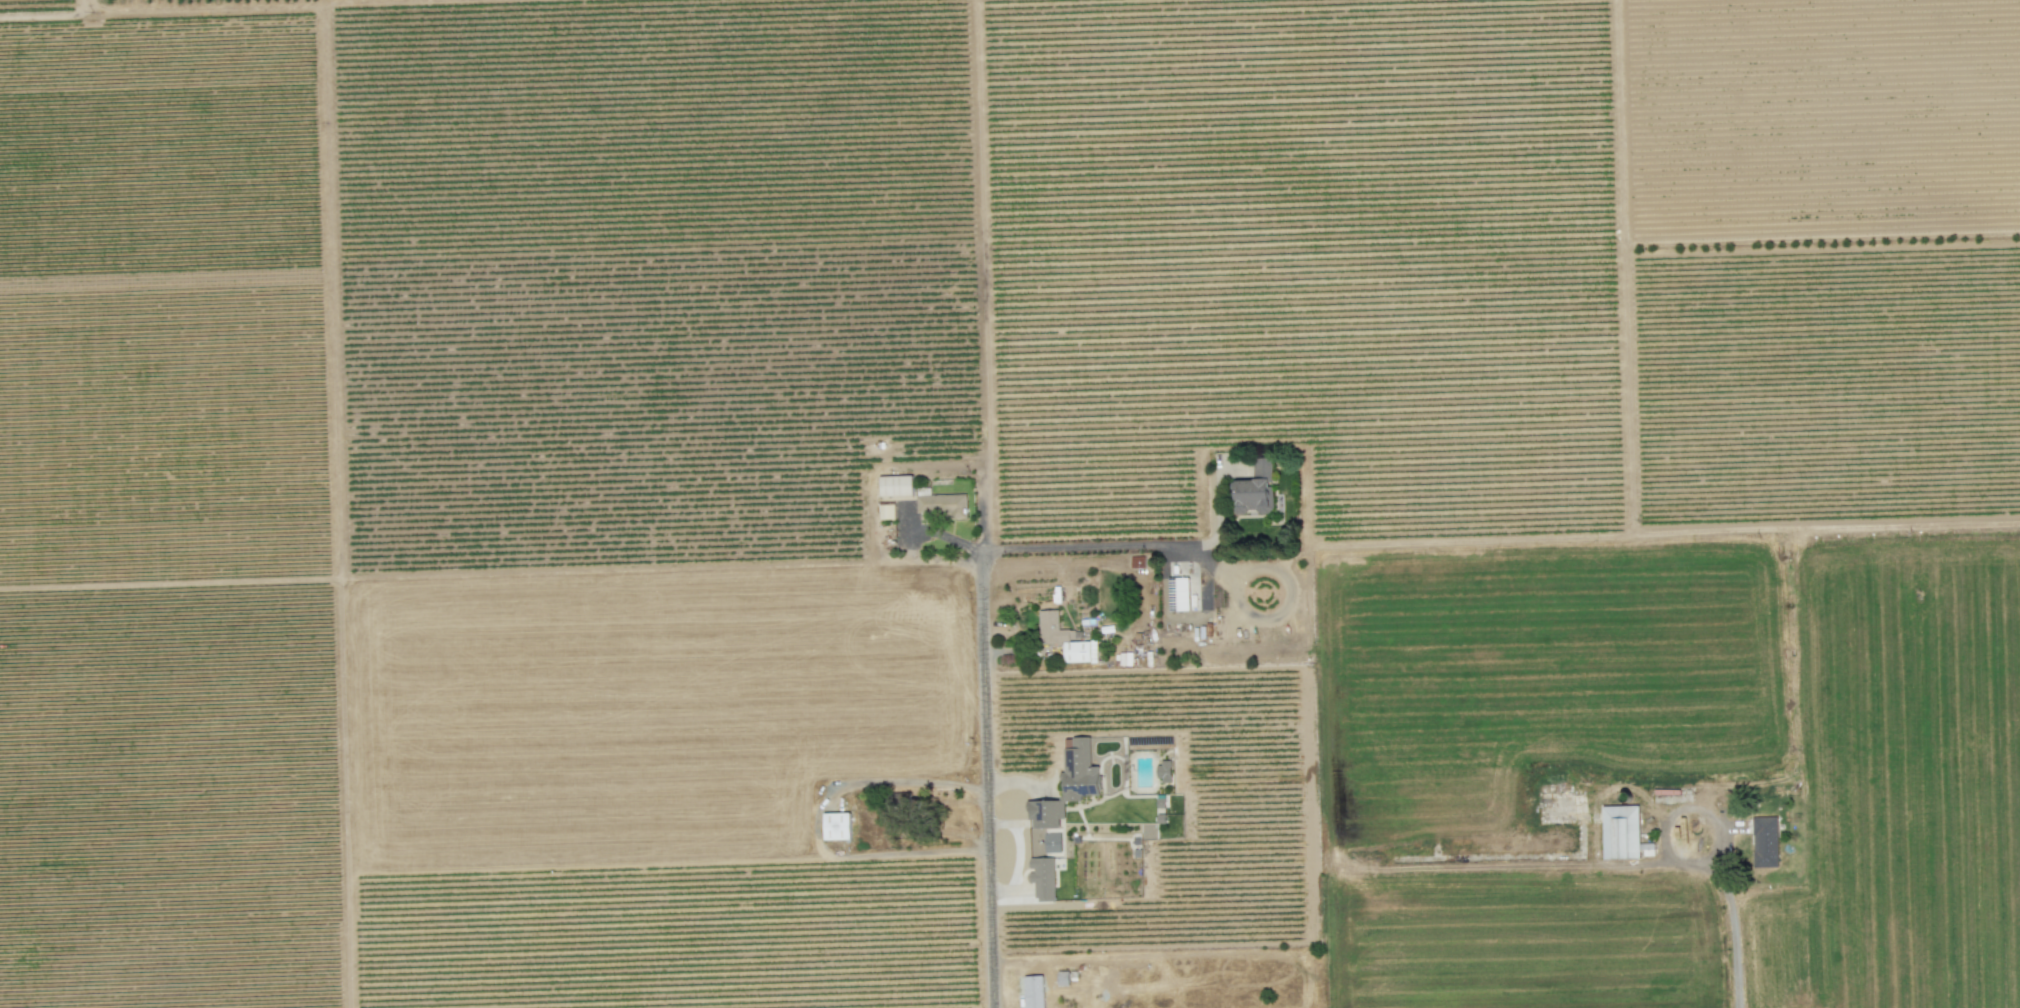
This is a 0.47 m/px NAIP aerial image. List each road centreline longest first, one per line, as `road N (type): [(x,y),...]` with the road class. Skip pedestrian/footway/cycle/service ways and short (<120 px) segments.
road 1 (residential): [(994,1007),(987,462)]

